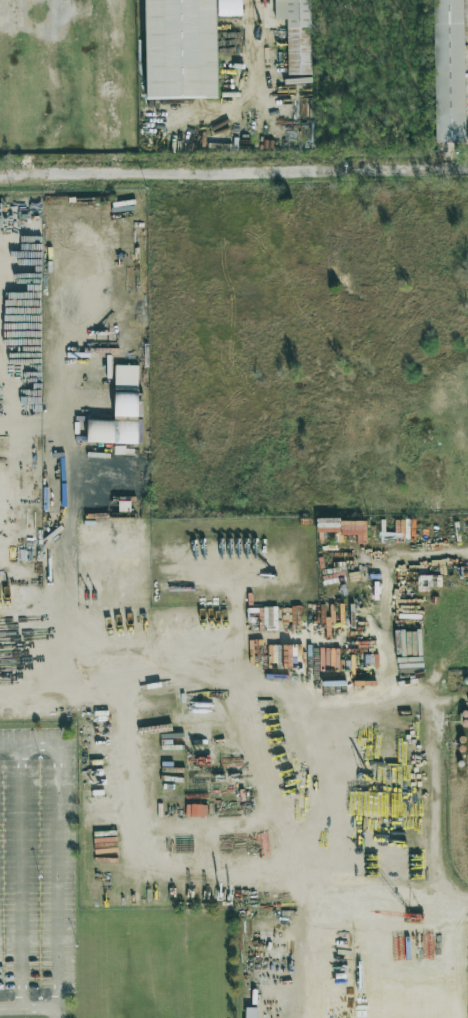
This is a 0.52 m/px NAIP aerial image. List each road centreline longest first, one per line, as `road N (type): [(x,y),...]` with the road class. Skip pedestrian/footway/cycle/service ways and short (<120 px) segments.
road 1 (residential): [(0,173),(467,166)]

